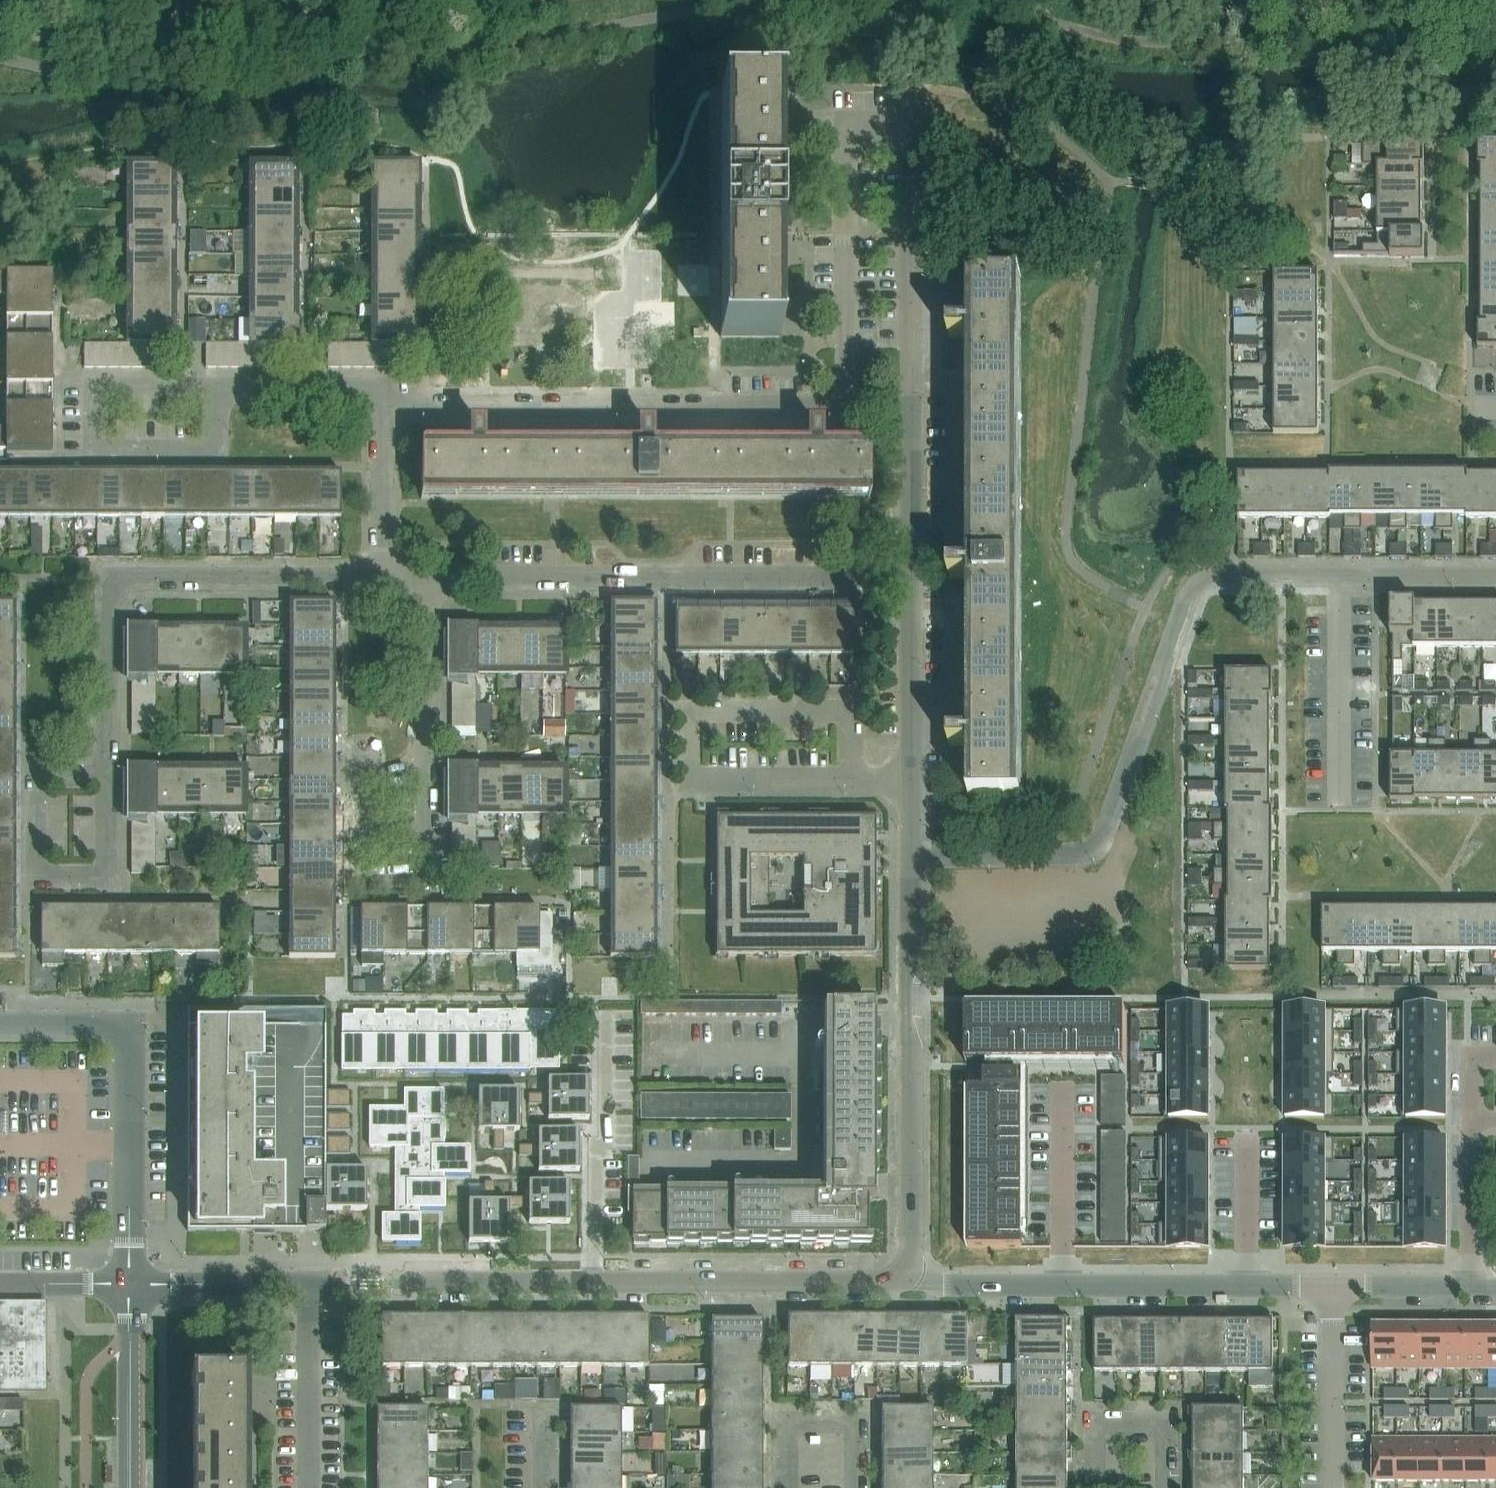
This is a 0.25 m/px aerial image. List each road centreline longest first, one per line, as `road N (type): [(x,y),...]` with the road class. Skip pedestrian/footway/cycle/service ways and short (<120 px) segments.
road 1 (residential): [(846,407),(846,127),(910,127),(912,407)]
road 2 (residential): [(911,857),(1069,855),(1092,848),(1106,829),(1194,586),(1212,577),(1339,576)]
road 3 (unclassified): [(905,1272),(873,1282),(309,1283)]
road 4 (residential): [(427,578),(912,579)]
road 5 (residential): [(107,774),(107,576),(382,578)]
road 6 (residential): [(846,407),(381,406)]
road 7 (unclassified): [(1332,1286),(942,1285),(905,1272)]
road 8 (residential): [(905,1272),(911,1252),(911,857)]
road 9 (residential): [(851,779),(688,779),(688,711),(851,711)]
road 10 (residential): [(130,1284),(130,1025),(0,1024)]
road 11 (residential): [(217,386),(95,386),(95,450),(217,450)]
road 12 (residential): [(427,774),(356,774),(356,877),(427,878)]
road 13 (residential): [(107,774),(36,774),(36,877),(107,877)]
road 14 (residential): [(1339,797),(1339,576)]
road 15 (residential): [(309,1487),(309,1283)]
road 16 (tertiary): [(127,1487),(130,1284)]
road 17 (residential): [(1332,1487),(1332,1286)]
road 18 (residential): [(911,779),(912,579)]
road 19 (residential): [(1166,1487),(1166,1423),(1095,1423),(1095,1487)]
road 20 (residential): [(855,1487),(855,1422),(787,1423),(788,1487)]
road 21 (residential): [(427,774),(427,578)]
road 22 (residential): [(381,406),(381,386),(217,386)]
road 23 (unclassified): [(309,1283),(130,1284)]
road 24 (residential): [(382,578),(381,406)]
road 25 (residential): [(912,579),(912,407)]
road 26 (unclassified): [(1495,1286),(1332,1286)]
road 27 (residential): [(1339,576),(1495,576)]
road 28 (tertiary): [(0,1283),(130,1284)]

